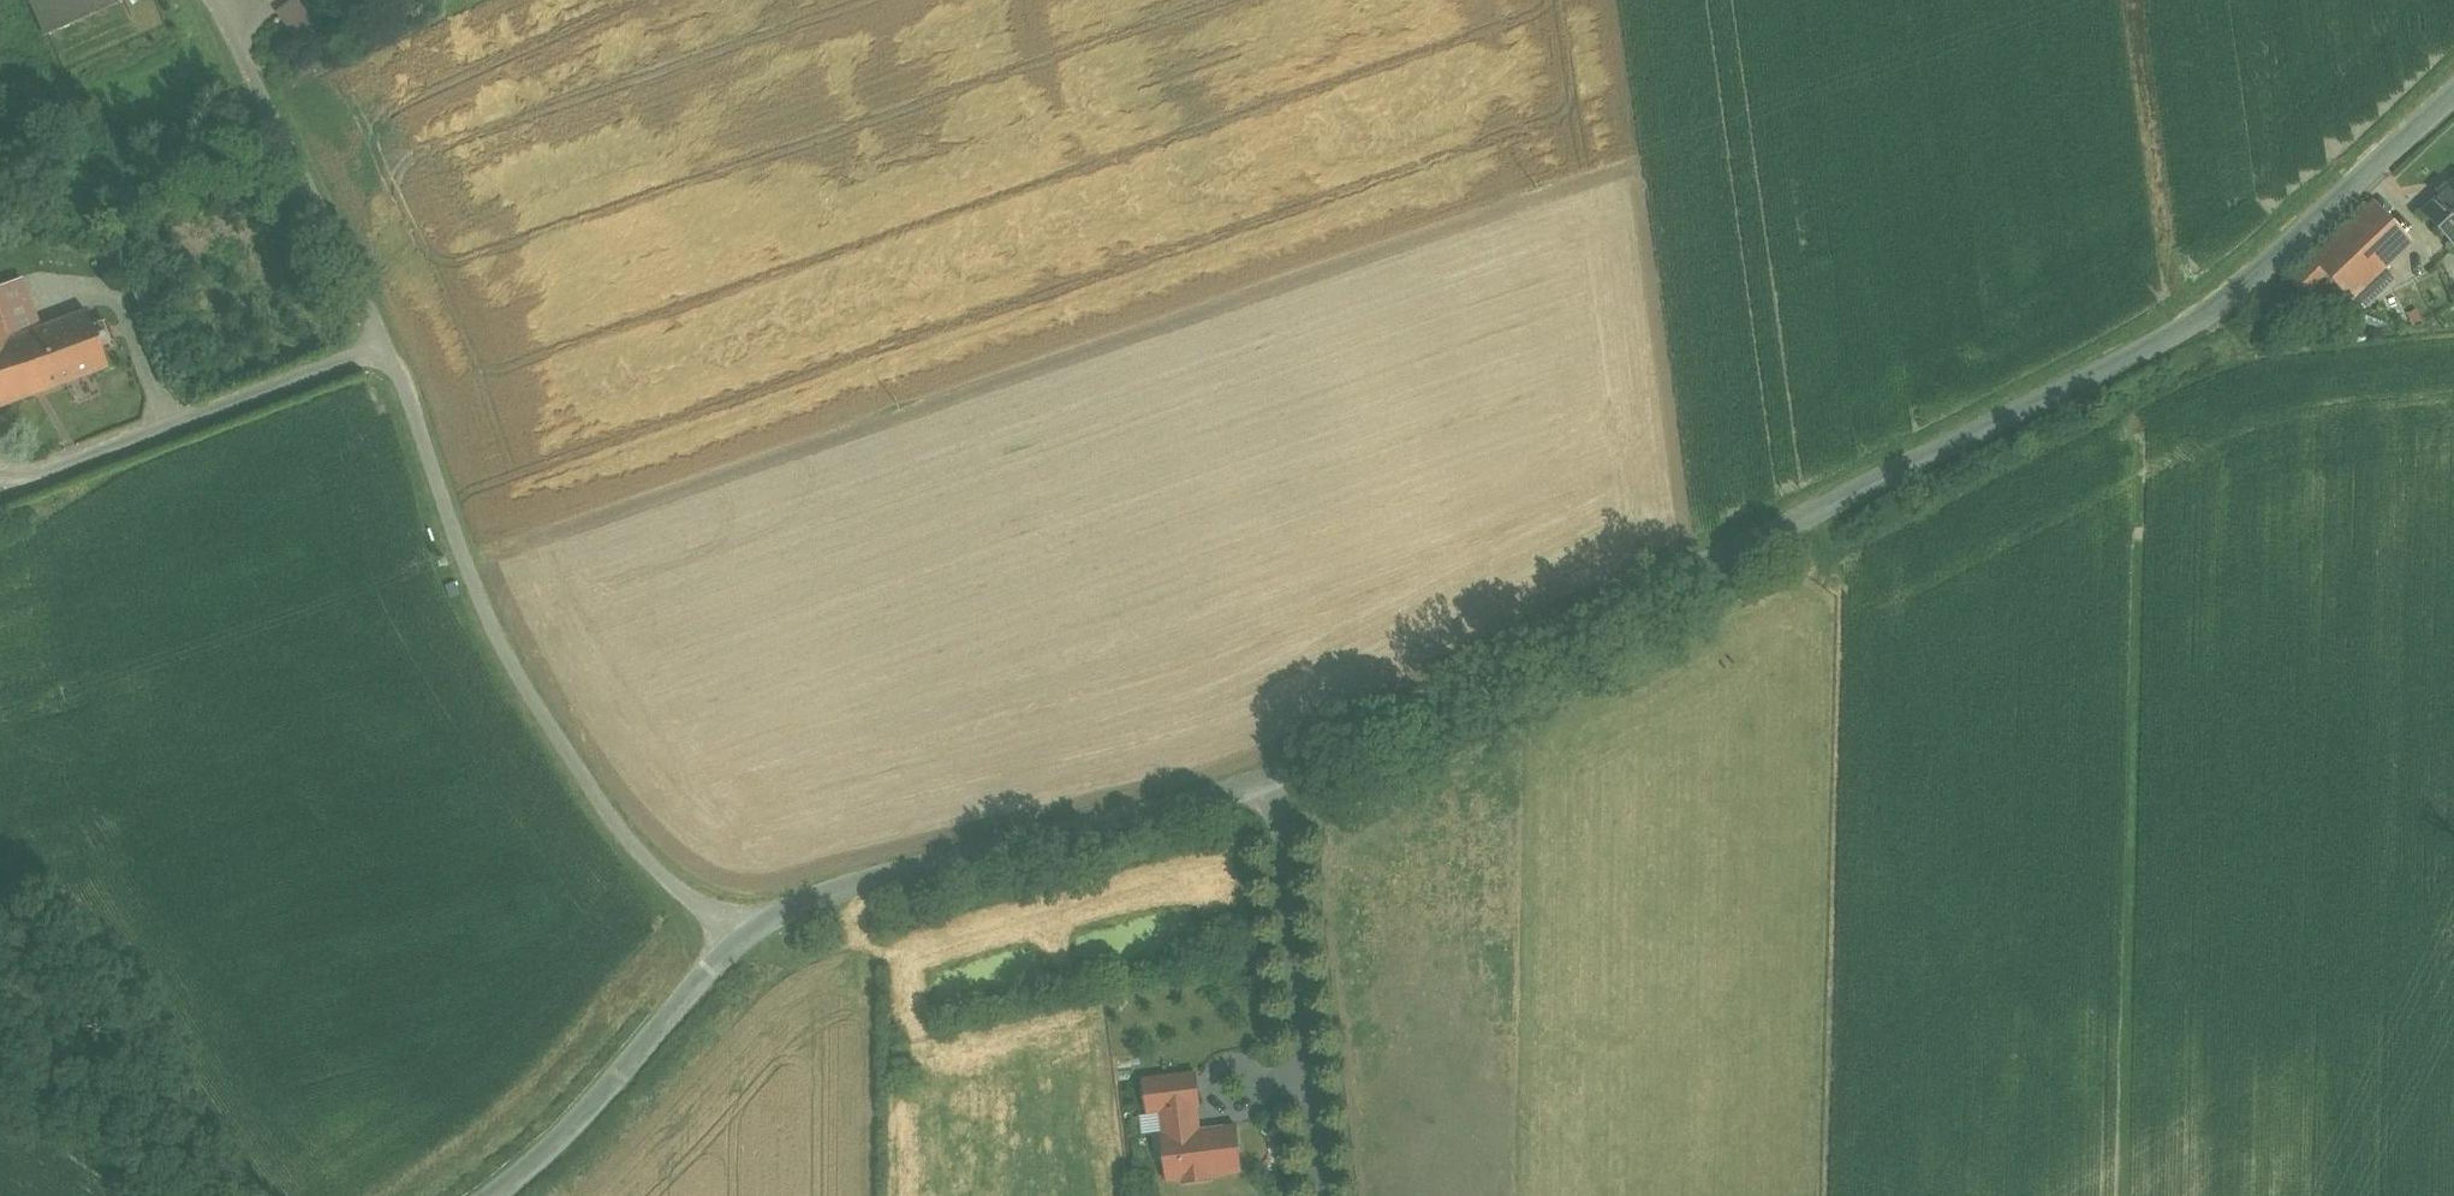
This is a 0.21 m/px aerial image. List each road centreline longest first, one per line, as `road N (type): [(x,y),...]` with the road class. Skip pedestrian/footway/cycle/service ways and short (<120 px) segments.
road 1 (unclassified): [(489,1195),(608,1089),(739,940),(849,884),(1280,795),(2214,331),(2453,106)]

